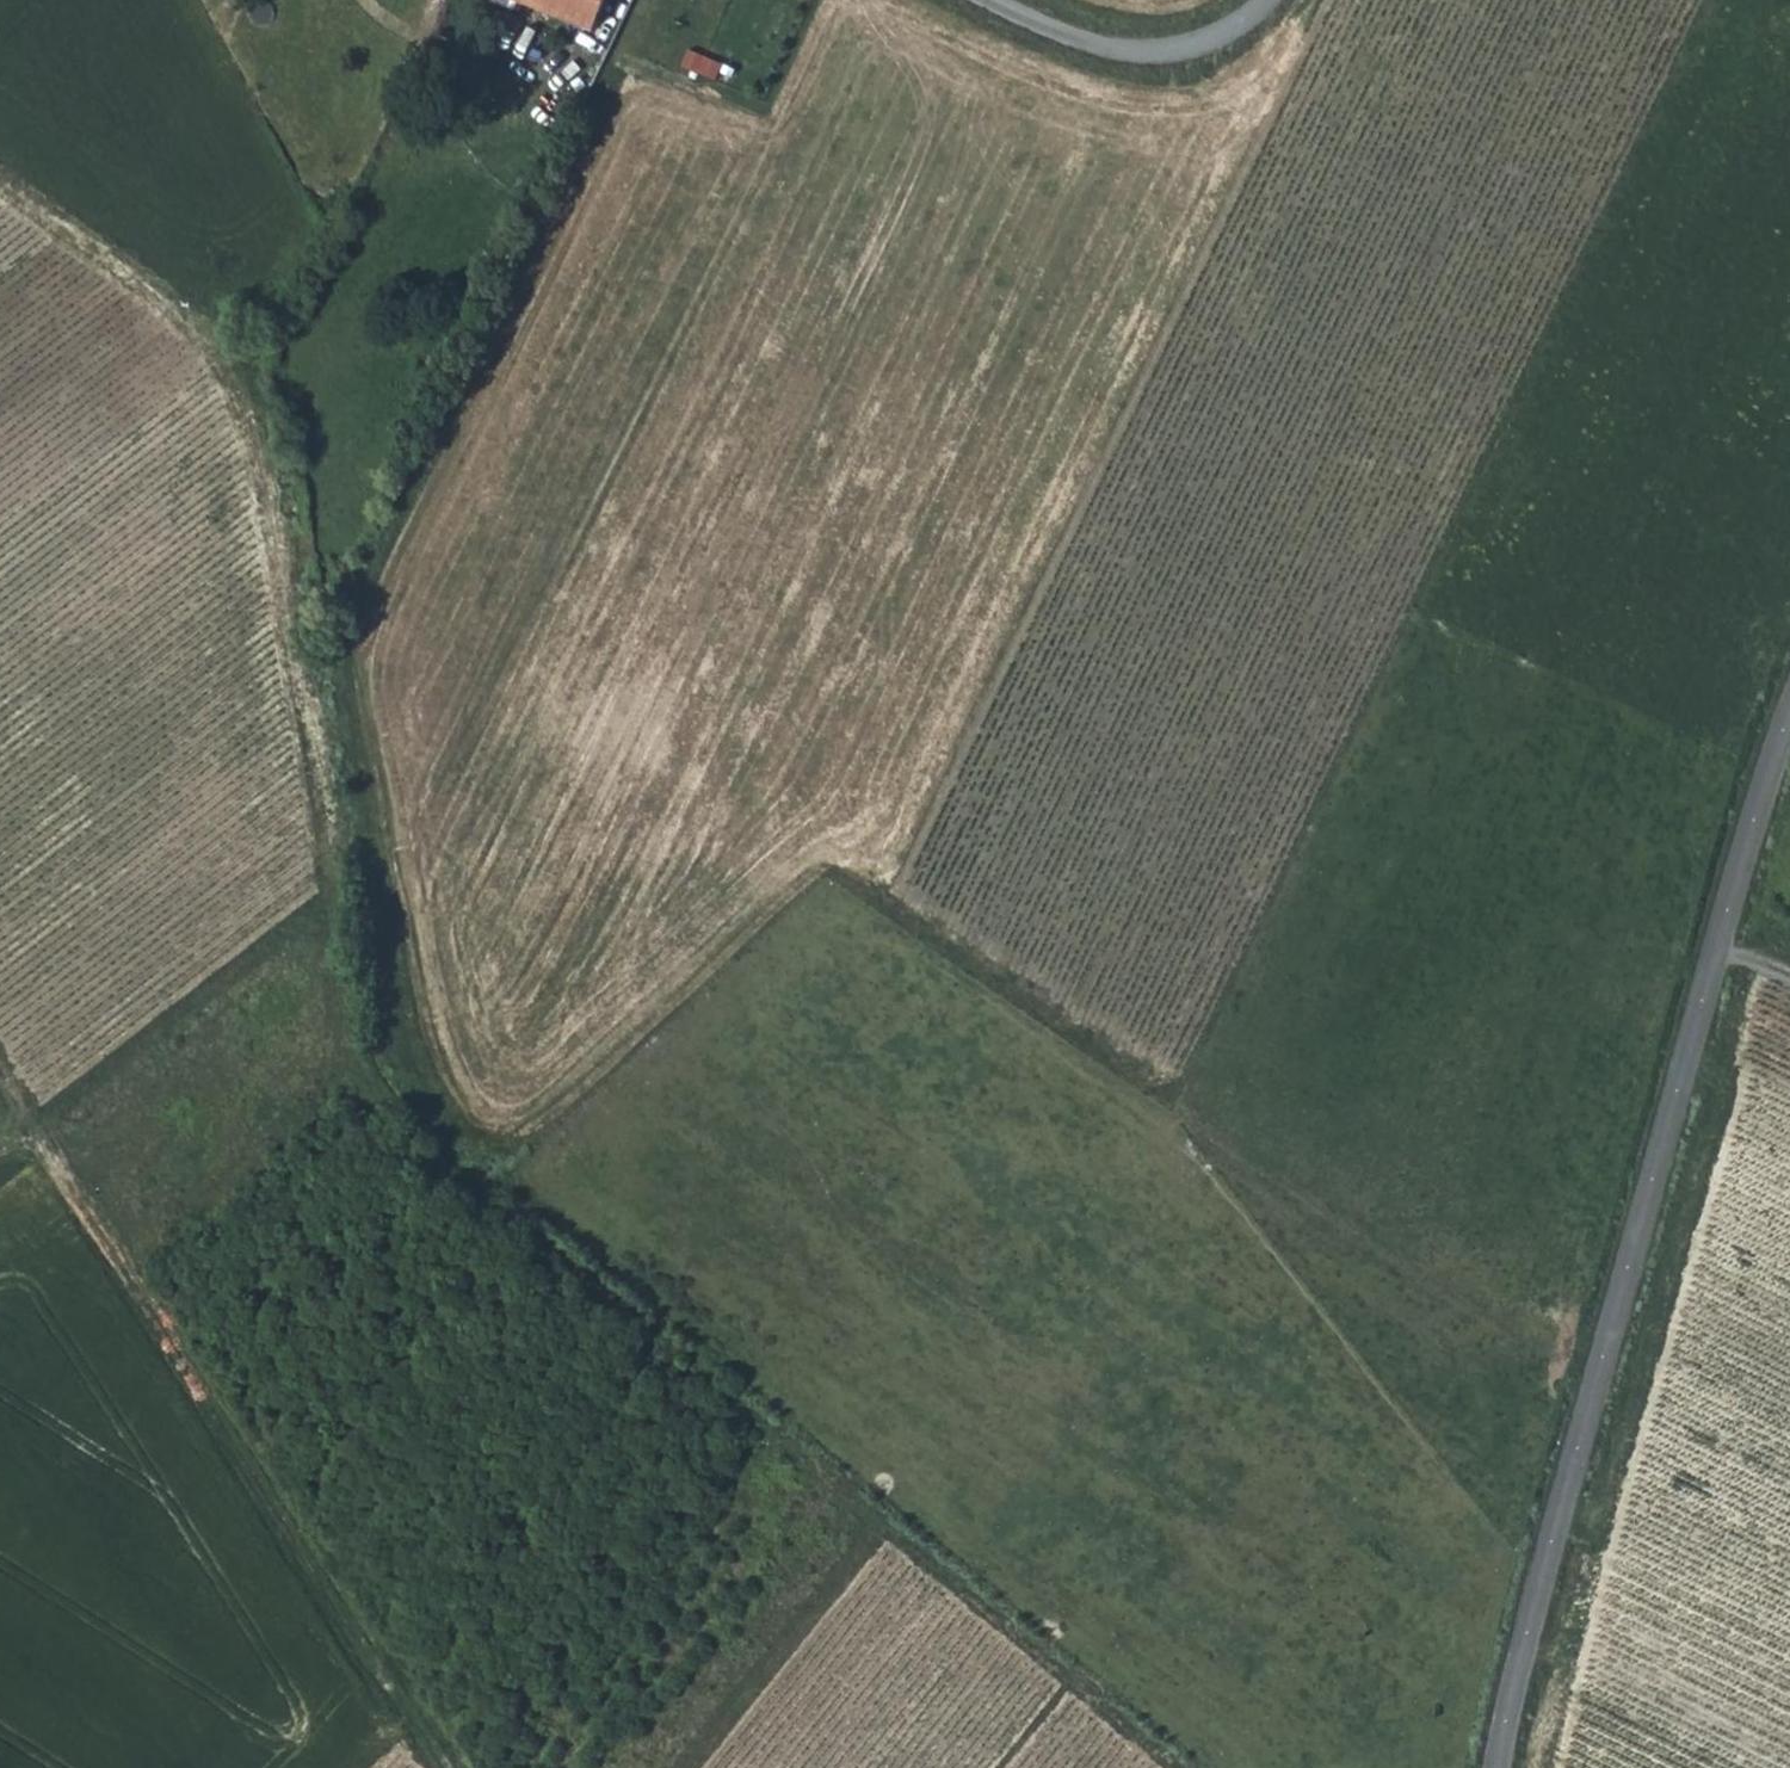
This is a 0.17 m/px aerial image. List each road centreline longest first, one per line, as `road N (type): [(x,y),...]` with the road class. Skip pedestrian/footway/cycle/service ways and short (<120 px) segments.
road 1 (tertiary): [(1497,1767),(1517,1663),(1628,1259),(1789,710)]
road 2 (track): [(0,1088),(134,1308),(436,1767)]
road 3 (unclassified): [(992,0),(1064,35),(1161,53),(1205,42),(1269,0)]

